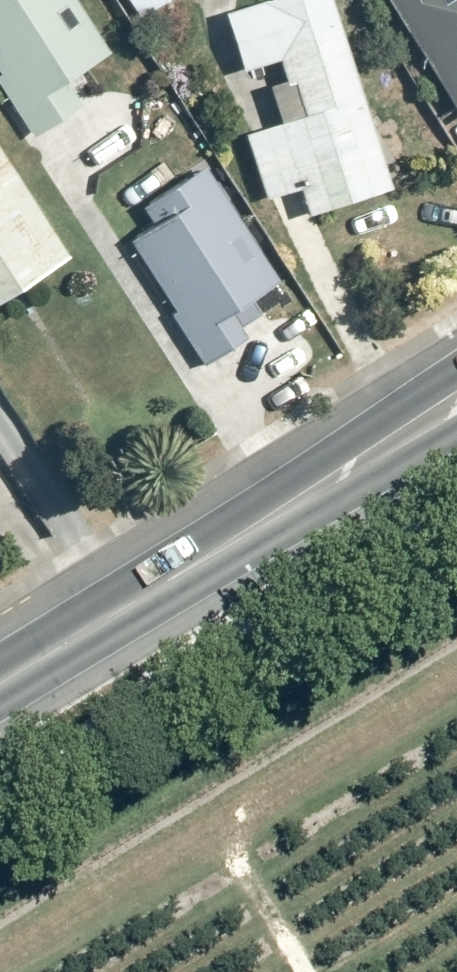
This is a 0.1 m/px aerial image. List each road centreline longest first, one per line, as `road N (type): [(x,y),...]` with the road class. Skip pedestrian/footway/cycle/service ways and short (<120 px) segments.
road 1 (secondary): [(195,566),(456,379)]
road 2 (secondary): [(456,425),(195,566)]
road 3 (secondary): [(195,566),(0,685)]

